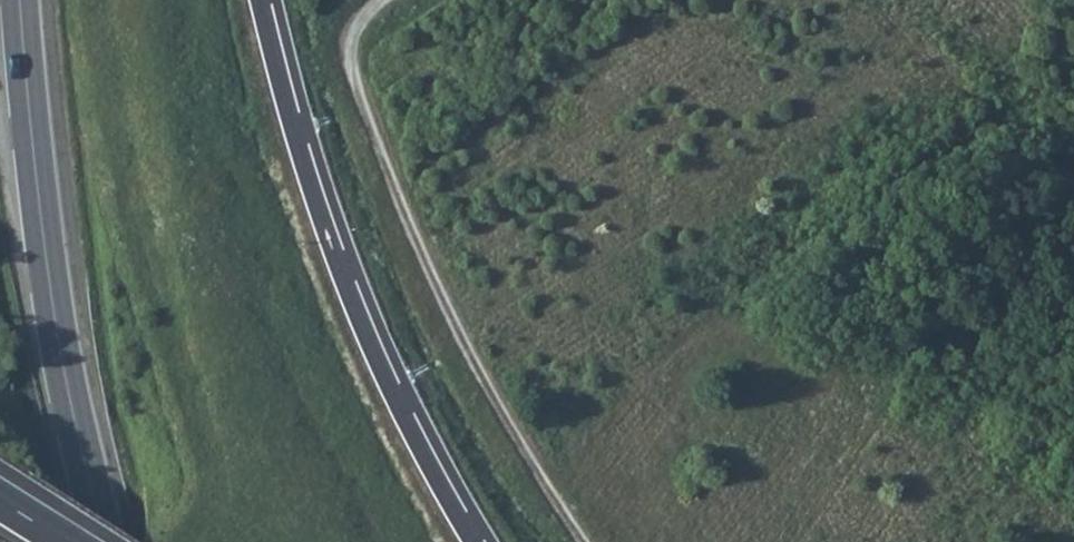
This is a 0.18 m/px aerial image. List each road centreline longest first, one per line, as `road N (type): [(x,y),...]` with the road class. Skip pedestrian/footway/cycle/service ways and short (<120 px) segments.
road 1 (track): [(379,0),(347,35),(345,56),(376,150),(463,344),(582,541)]
road 2 (trunk): [(473,541),(372,347),(327,233),(260,0)]
road 3 (secondary): [(19,0),(51,316),(108,541)]

